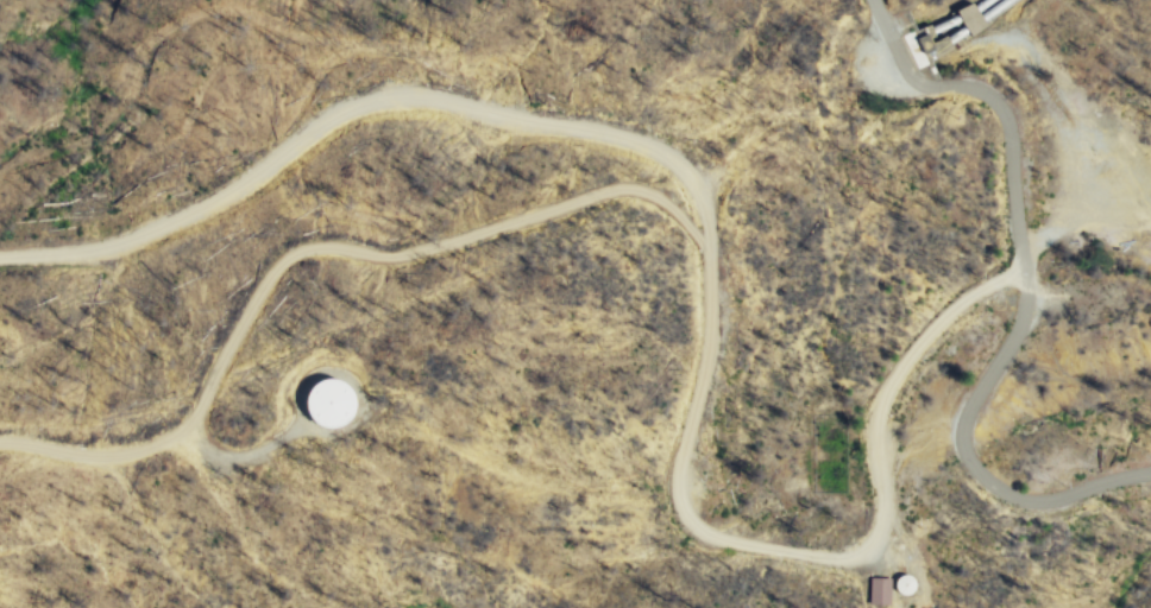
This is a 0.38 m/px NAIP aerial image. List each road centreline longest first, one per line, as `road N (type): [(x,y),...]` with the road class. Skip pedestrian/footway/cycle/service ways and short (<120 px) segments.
road 1 (track): [(1150,471),(1024,500),(989,488),(962,461),(952,425),(1019,315),(1017,264)]

